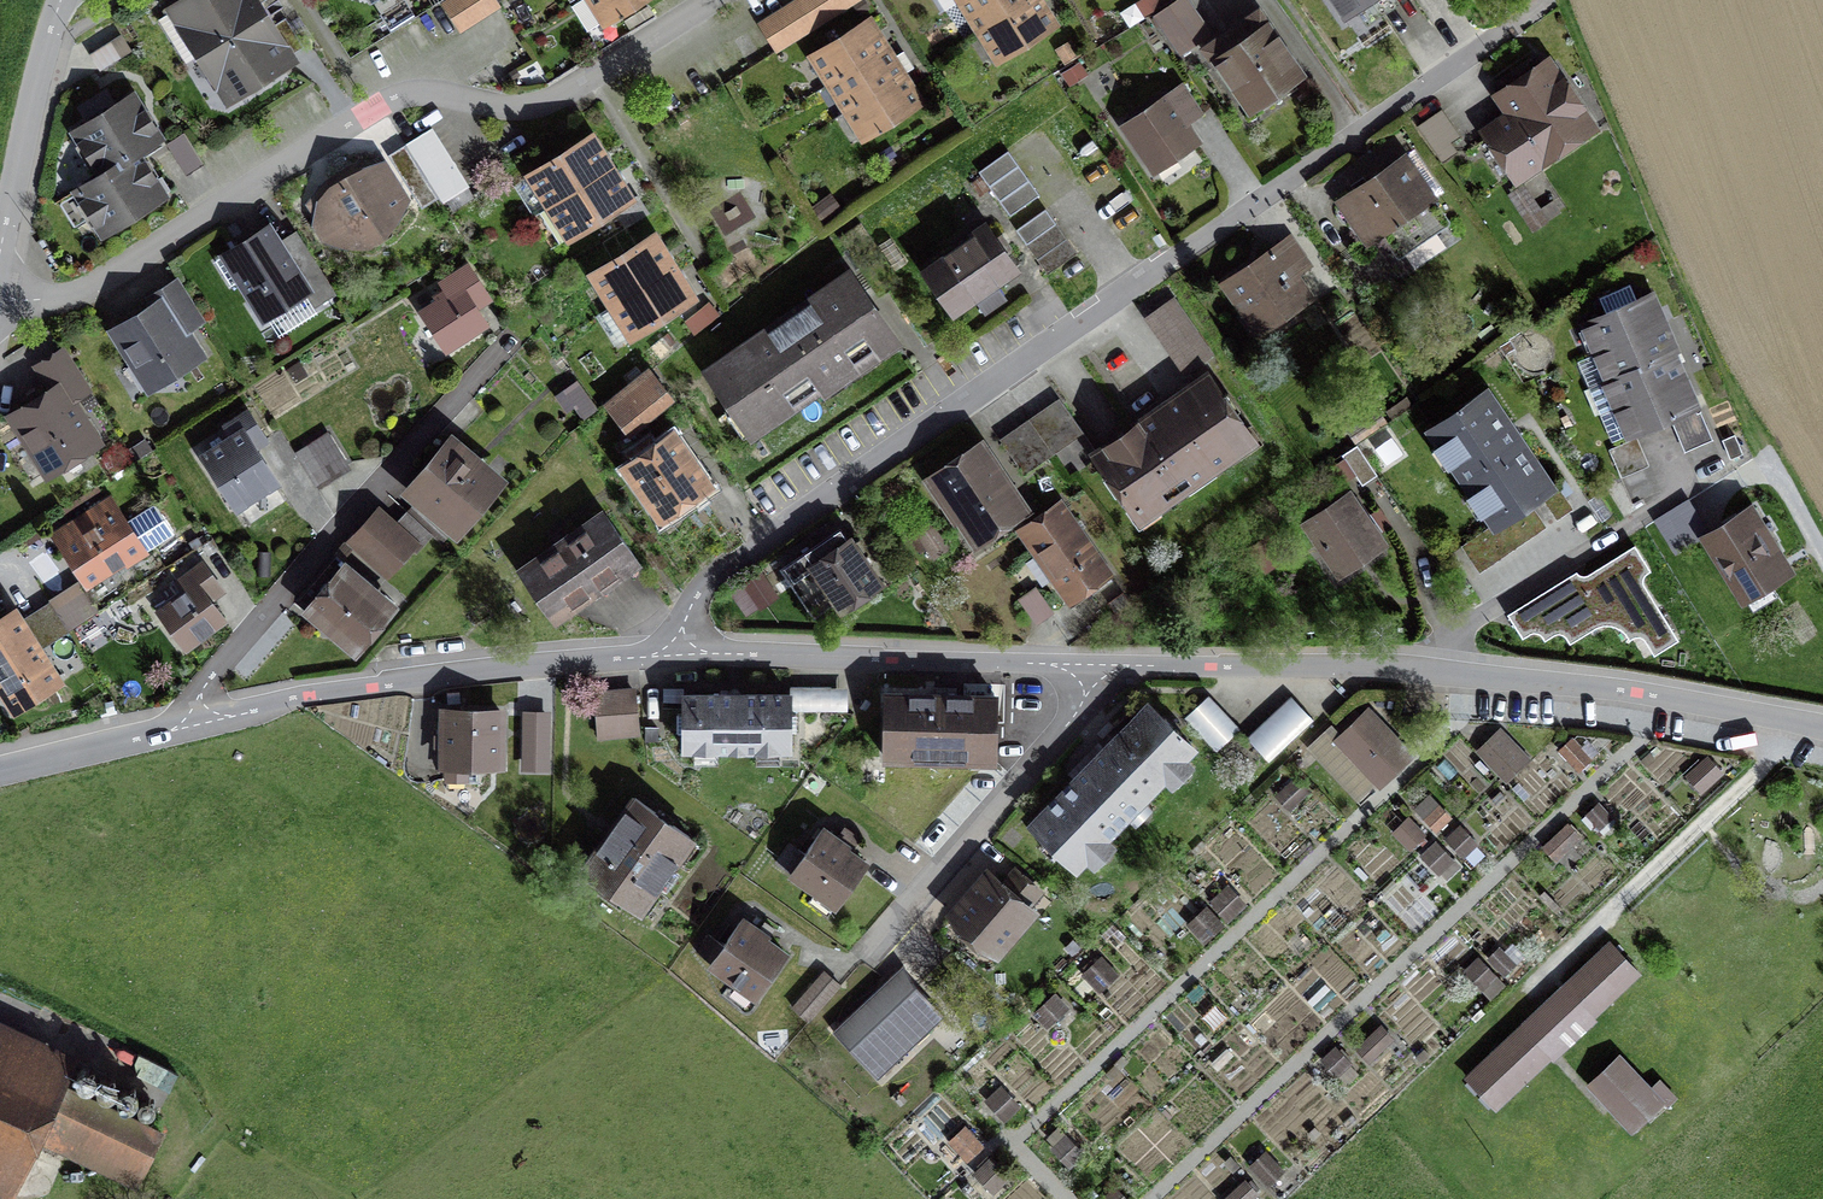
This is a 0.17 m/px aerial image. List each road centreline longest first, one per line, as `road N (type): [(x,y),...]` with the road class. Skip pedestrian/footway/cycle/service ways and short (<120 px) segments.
road 1 (residential): [(680,650),(701,591),(723,569),(1555,0)]
road 2 (residential): [(0,302),(73,298),(361,104),(405,91),(447,91),(514,107),(557,101),(718,0)]
road 3 (residential): [(158,730),(497,662),(680,650)]
road 4 (residential): [(158,730),(505,342)]
road 5 (residential): [(680,650),(1097,662)]
road 6 (residential): [(868,956),(1056,741),(1097,662)]
road 7 (residential): [(1453,668),(1668,696),(1822,730)]
road 8 (residential): [(1097,662),(1453,668)]
road 9 (residential): [(1453,668),(1461,628),(1702,476)]
road 10 (residential): [(0,275),(62,0)]
road 11 (residential): [(0,767),(158,730)]

